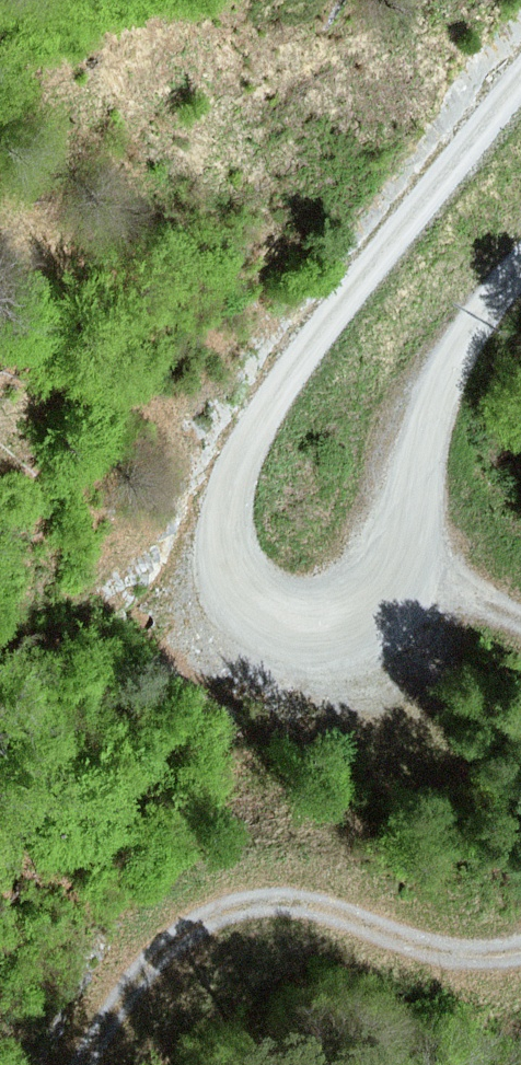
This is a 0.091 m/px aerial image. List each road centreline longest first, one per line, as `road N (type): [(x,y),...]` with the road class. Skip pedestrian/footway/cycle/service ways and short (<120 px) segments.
road 1 (track): [(520,71),(261,408),(234,510),(261,574),(308,587),(354,580),(382,529),(394,444),(439,363),(520,281)]
road 2 (track): [(520,942),(457,954),(349,919),(244,904),(159,945),(94,1029),(80,1064)]
road 3 (track): [(382,529),(416,566),(520,623)]

